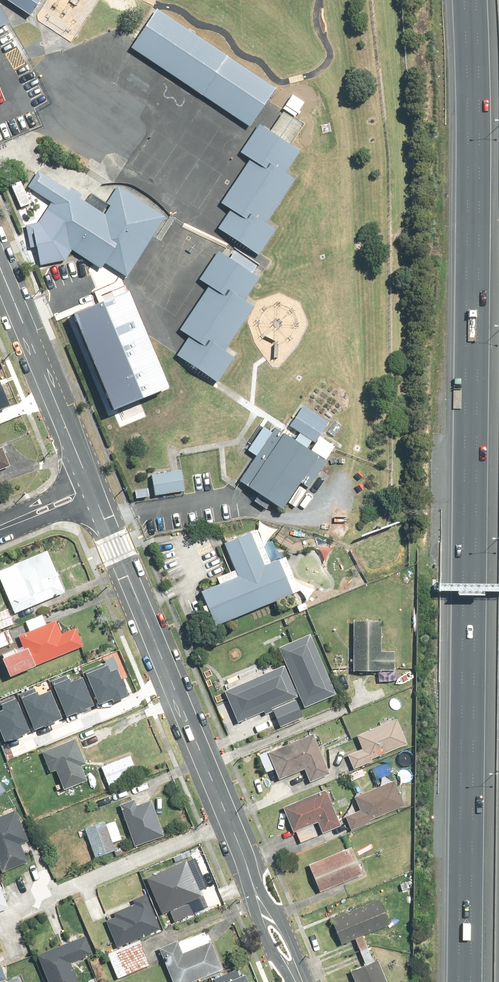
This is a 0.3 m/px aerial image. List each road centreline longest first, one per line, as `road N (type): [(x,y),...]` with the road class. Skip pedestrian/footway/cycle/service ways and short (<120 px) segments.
road 1 (motorway): [(461,981),(467,0)]
road 2 (residential): [(95,491),(298,981)]
road 3 (residential): [(0,265),(95,491)]

